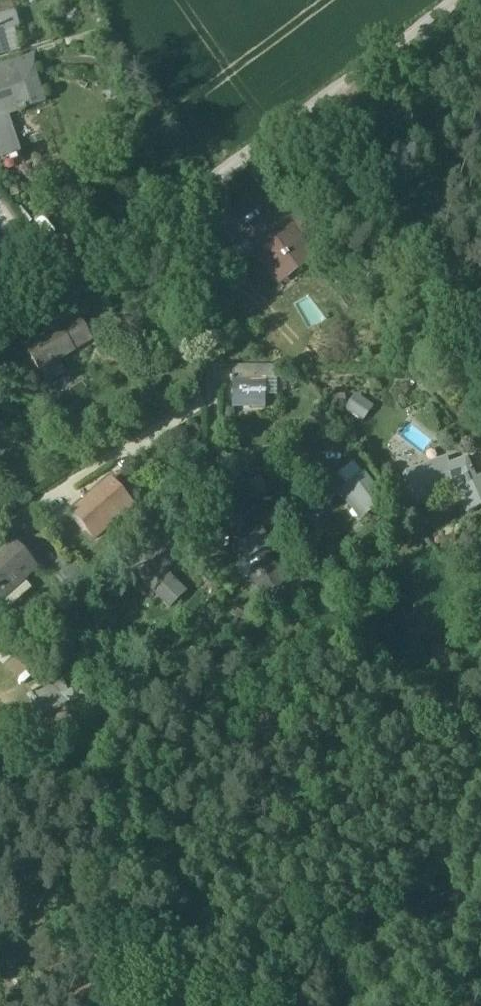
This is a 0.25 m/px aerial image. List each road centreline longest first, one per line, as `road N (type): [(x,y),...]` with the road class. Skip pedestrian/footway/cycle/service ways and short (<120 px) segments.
road 1 (residential): [(454,0),(0,326)]

